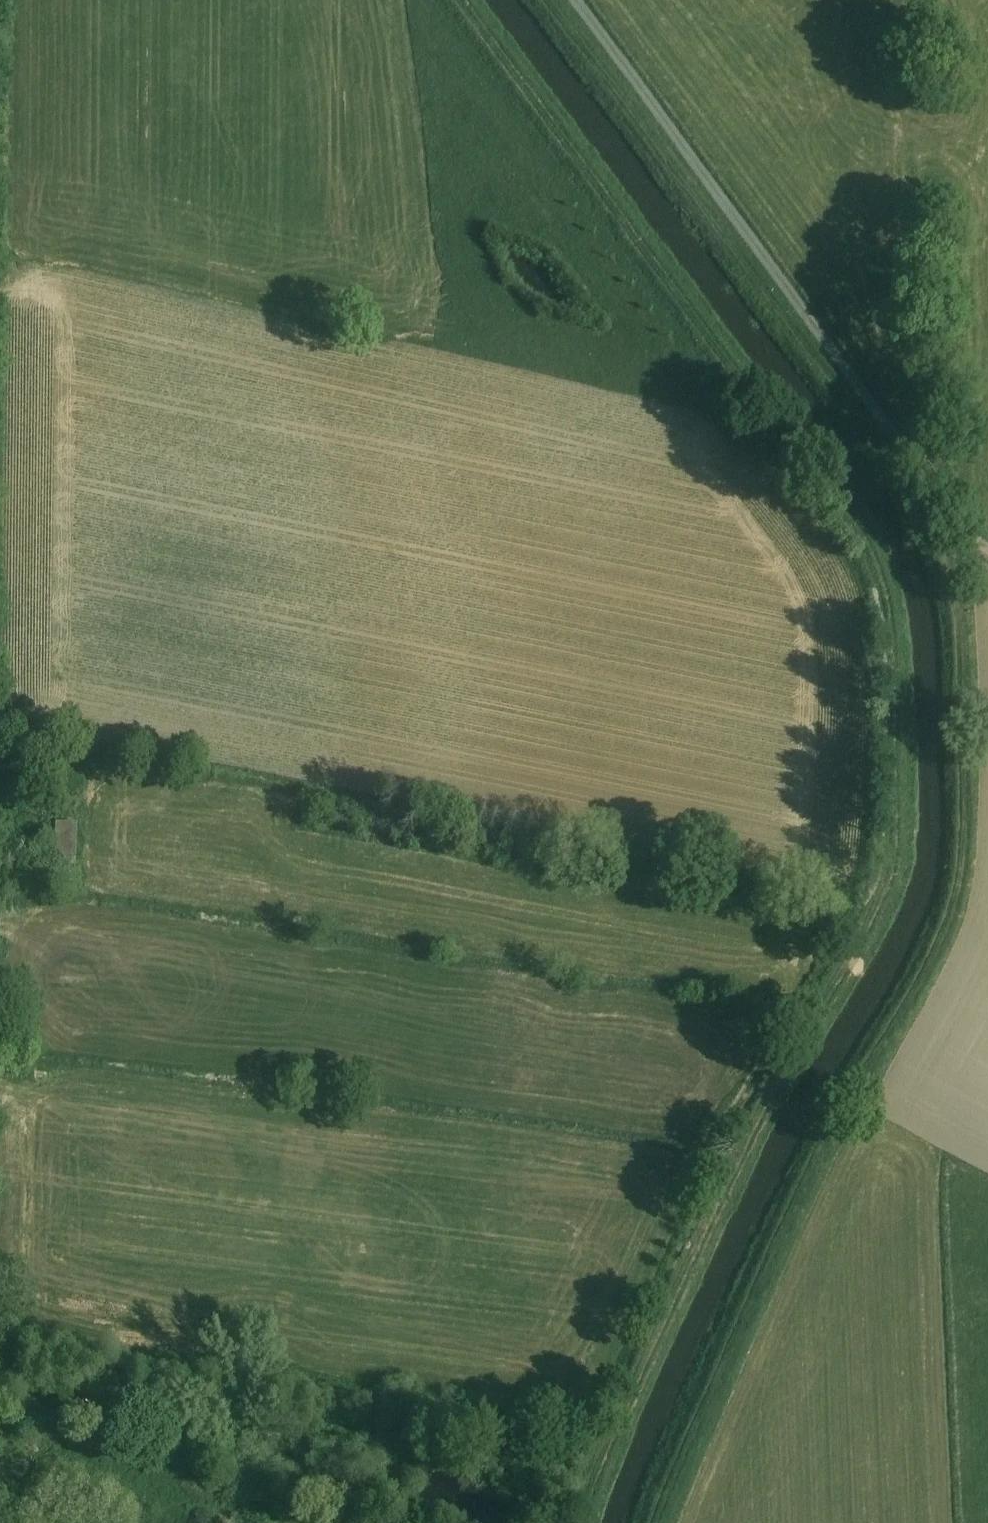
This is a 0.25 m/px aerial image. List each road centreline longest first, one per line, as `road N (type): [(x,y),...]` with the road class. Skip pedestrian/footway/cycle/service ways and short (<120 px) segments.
road 1 (track): [(952,513),(579,0)]

